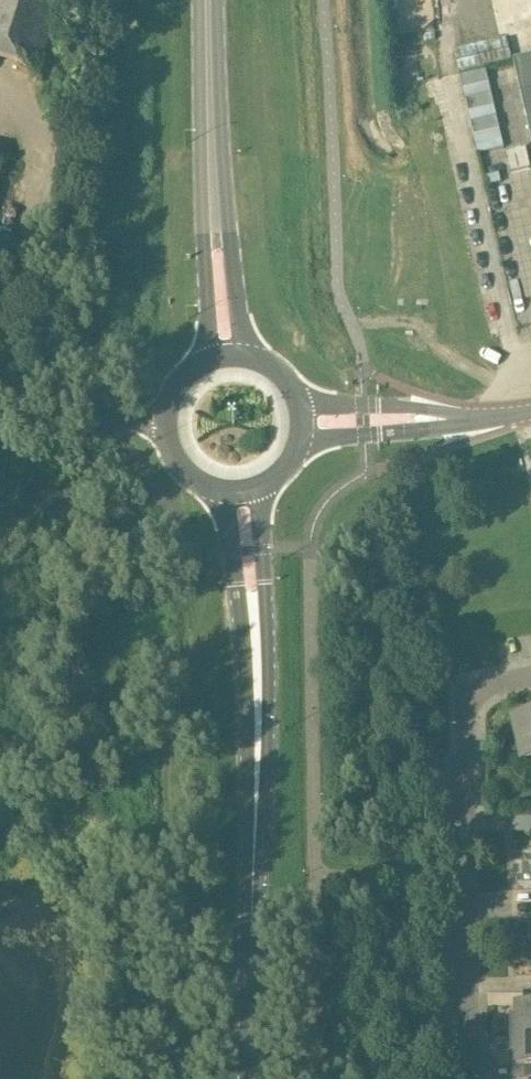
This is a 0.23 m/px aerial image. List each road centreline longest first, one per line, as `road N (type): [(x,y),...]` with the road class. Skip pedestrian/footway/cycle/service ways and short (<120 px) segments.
road 1 (residential): [(469,1078),(466,708),(483,687),(530,675)]
road 2 (secondary): [(250,1078),(258,685)]
road 3 (secondary): [(212,148),(203,247),(206,362)]
road 4 (secondary): [(246,357),(212,148)]
road 5 (secondary): [(258,685),(266,596),(261,484)]
road 6 (secondary): [(221,490),(258,685)]
road 7 (secondary): [(206,362),(176,389),(168,436),(189,472),(221,490)]
road 8 (secondary): [(448,419),(414,407),(296,400)]
road 9 (secondary): [(297,443),(448,419)]
road 10 (secondary): [(212,148),(207,0)]

